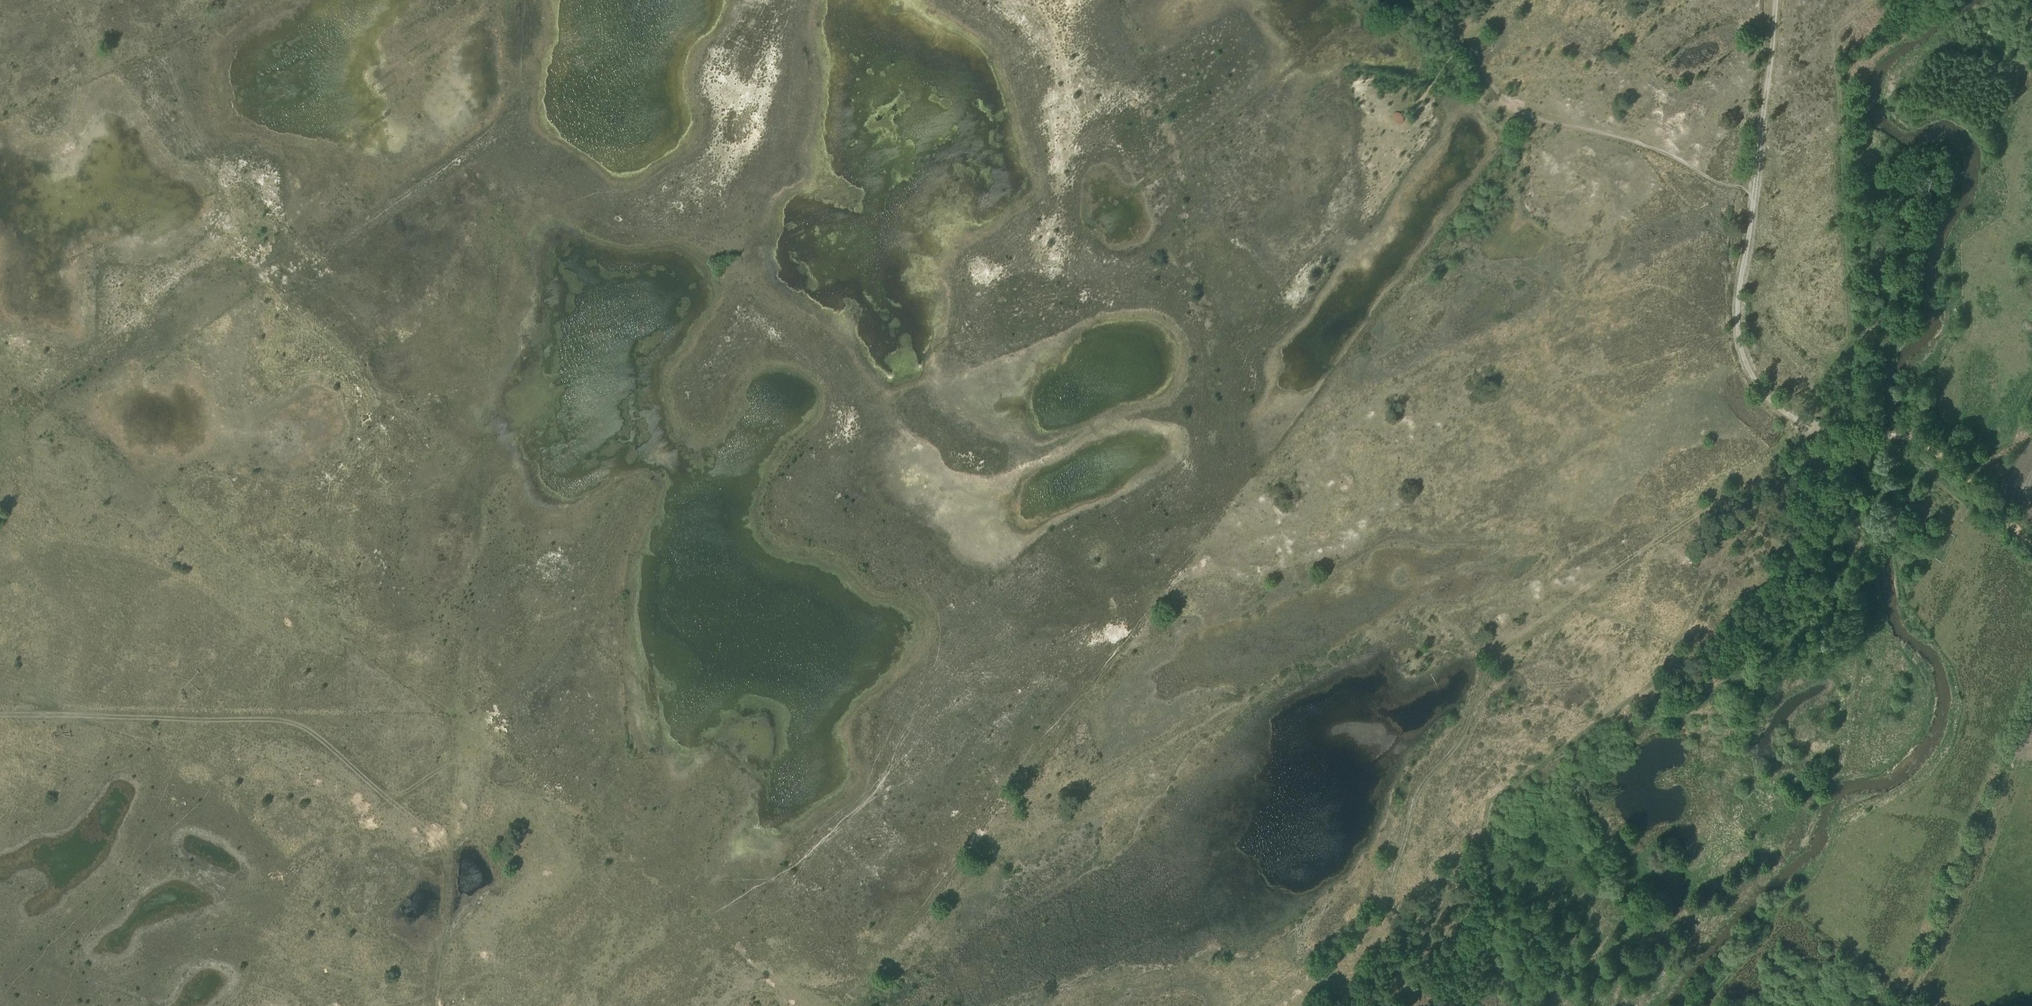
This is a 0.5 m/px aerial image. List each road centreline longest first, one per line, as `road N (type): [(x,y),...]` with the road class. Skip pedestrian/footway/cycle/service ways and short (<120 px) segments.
road 1 (track): [(1756,191),(1735,321),(1749,373),(1787,415),(1875,435)]
road 2 (unclassified): [(2031,542),(1916,440),(1875,435)]
road 3 (track): [(1773,0),(1756,191)]

